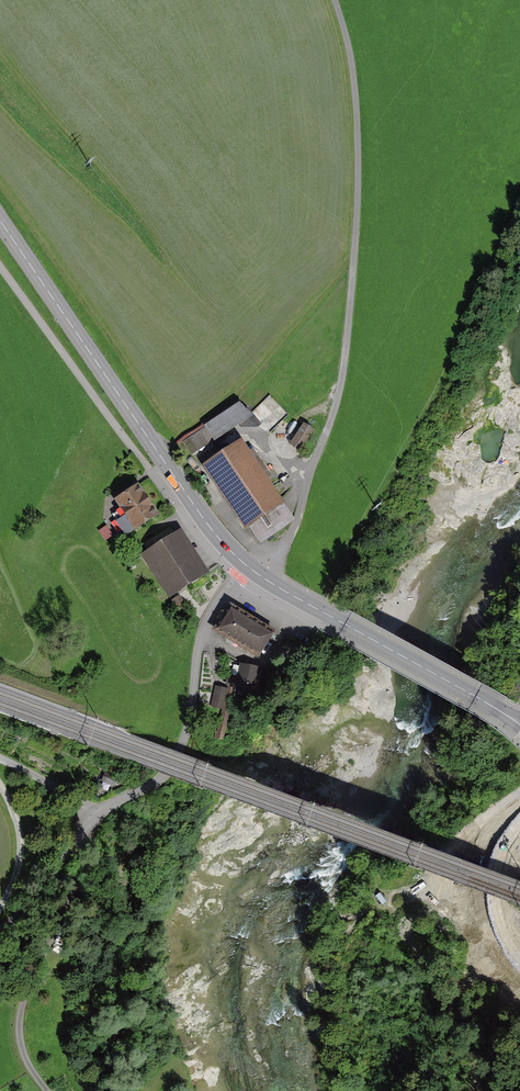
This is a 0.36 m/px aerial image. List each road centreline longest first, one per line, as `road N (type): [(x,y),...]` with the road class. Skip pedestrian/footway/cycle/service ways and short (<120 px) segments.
road 1 (track): [(312,471),(338,396),(361,180),(355,67),(334,0)]
road 2 (secondary): [(244,563),(182,488),(0,221)]
road 3 (secondary): [(519,723),(244,563)]
road 4 (residential): [(244,563),(199,646),(185,745),(166,773),(103,811)]
road 5 (track): [(182,488),(151,471),(0,270)]
road 6 (track): [(48,1090),(19,1039),(21,1009),(81,865),(81,835)]
road 7 (track): [(519,792),(451,838),(424,884),(361,920)]
road 8 (residential): [(103,811),(0,926)]
road 9 (track): [(0,912),(19,876),(23,836),(0,789)]

